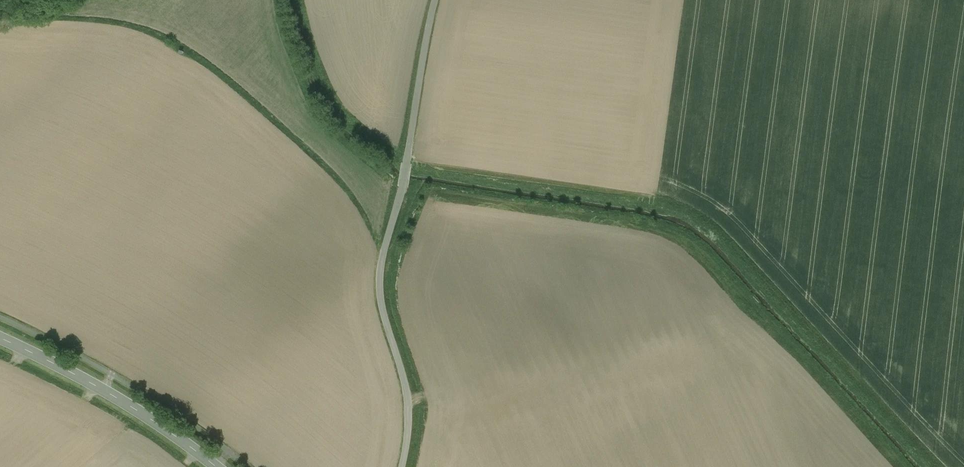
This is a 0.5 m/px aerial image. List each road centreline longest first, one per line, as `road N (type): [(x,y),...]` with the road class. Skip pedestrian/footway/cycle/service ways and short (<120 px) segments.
road 1 (unclassified): [(436,0),(377,282),(407,390),(402,466)]
road 2 (tertiary): [(215,466),(108,393),(0,338)]

